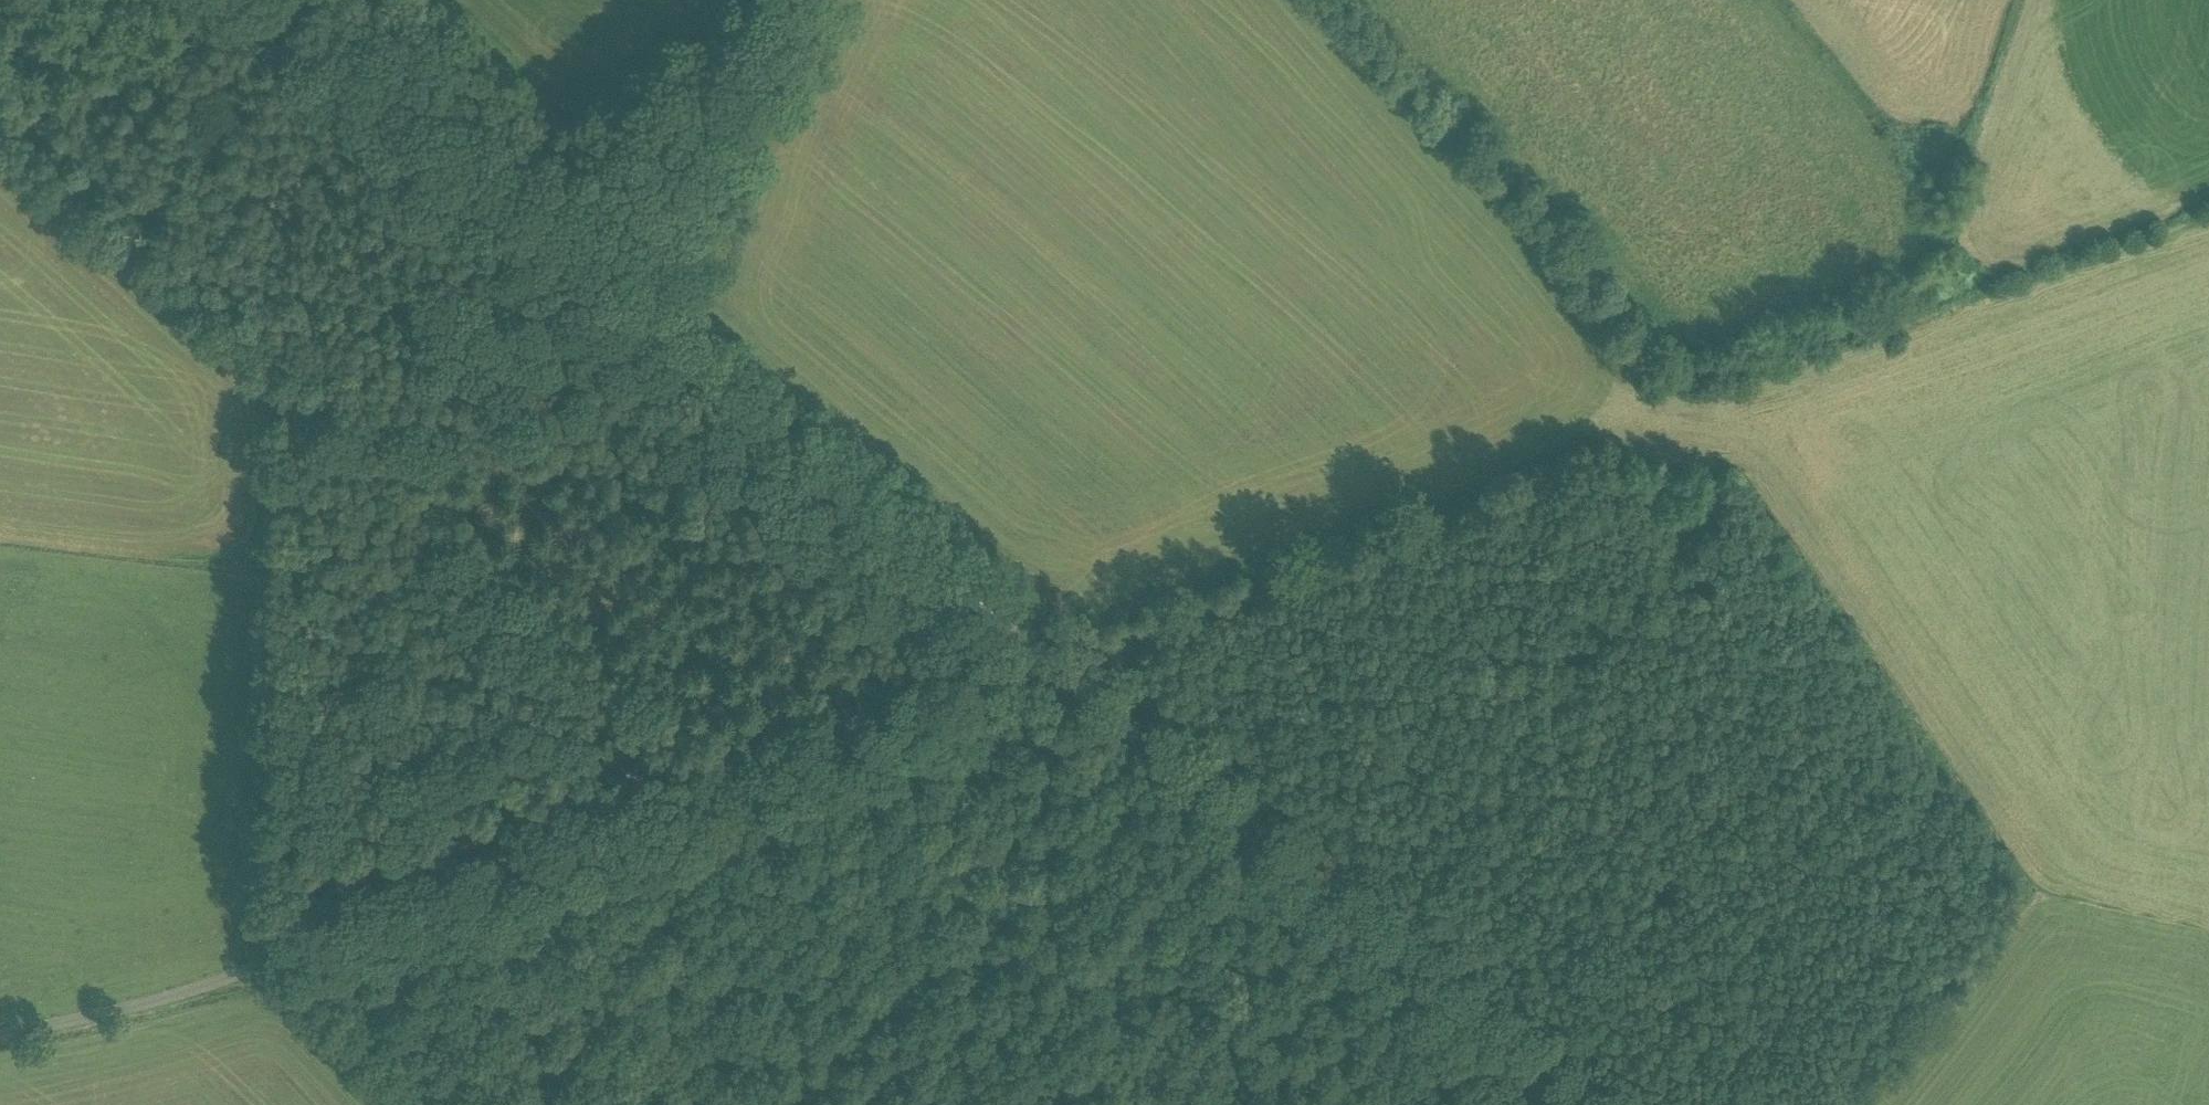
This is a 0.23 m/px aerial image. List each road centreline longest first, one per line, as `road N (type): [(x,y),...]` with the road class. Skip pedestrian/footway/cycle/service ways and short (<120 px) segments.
road 1 (unclassified): [(1583,1104),(645,327)]
road 2 (unclassified): [(645,327),(251,0)]
road 3 (unclassified): [(645,327),(794,0)]

